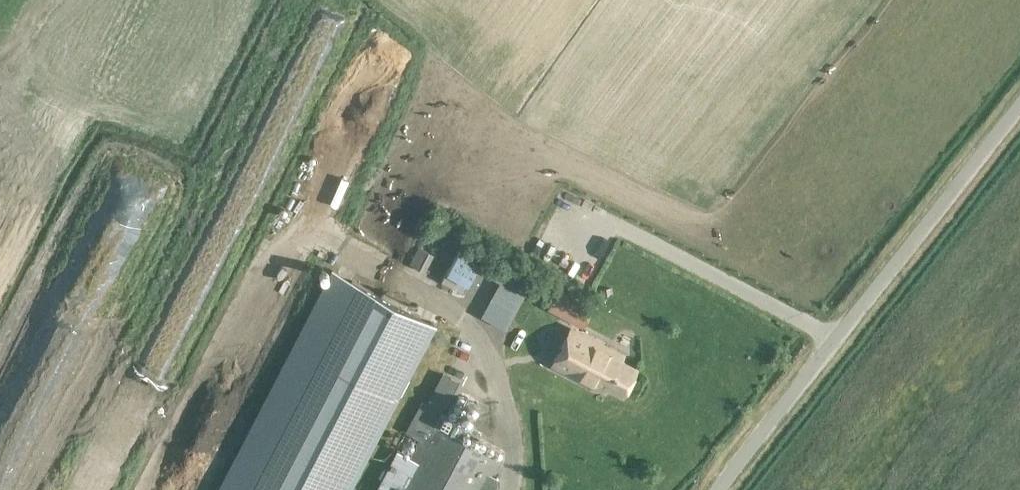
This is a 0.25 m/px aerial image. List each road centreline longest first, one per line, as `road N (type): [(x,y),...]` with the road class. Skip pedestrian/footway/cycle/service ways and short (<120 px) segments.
road 1 (tertiary): [(716,489),(1019,102)]

